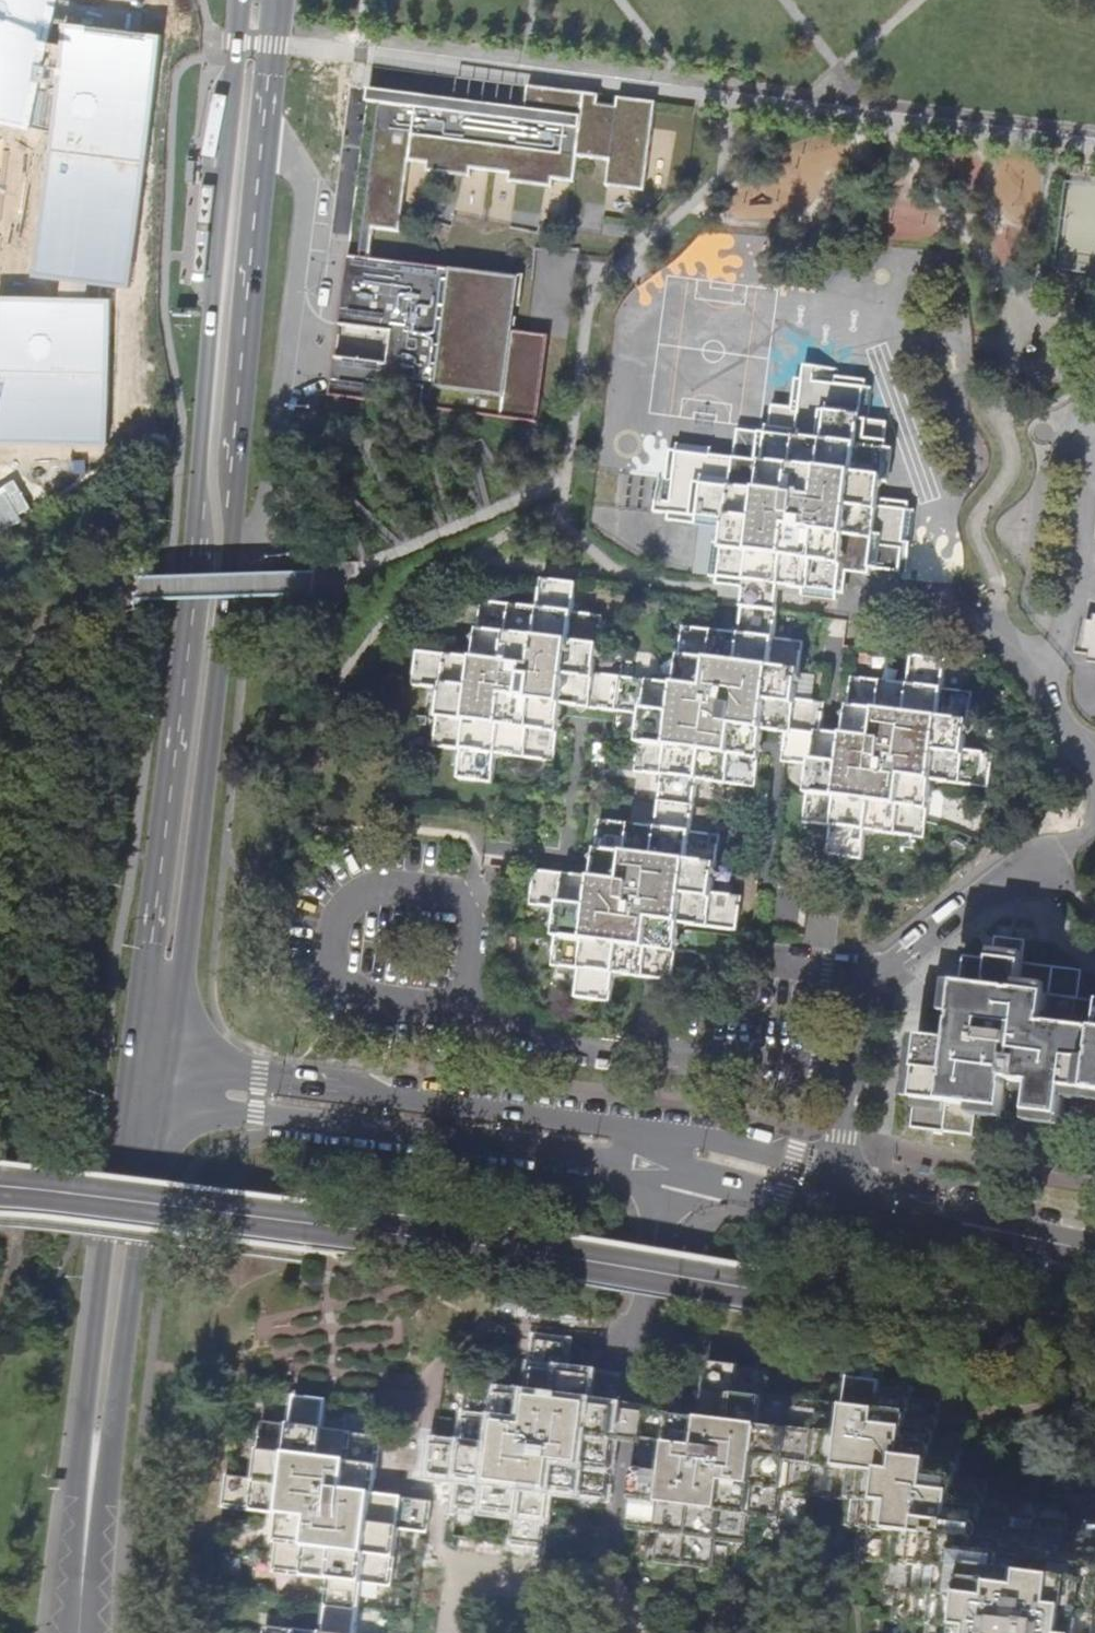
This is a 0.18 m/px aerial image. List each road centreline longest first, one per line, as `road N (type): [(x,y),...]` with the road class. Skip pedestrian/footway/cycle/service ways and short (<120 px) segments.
road 1 (secondary): [(163,1090),(188,948),(234,523),(230,470),(274,0)]
road 2 (secondary): [(240,0),(199,472),(200,539),(129,1085)]
road 3 (residential): [(163,1090),(660,1156),(787,1178),(835,1195)]
road 4 (secondary): [(129,1085),(62,1632)]
road 5 (secondary): [(96,1632),(136,1244),(163,1090)]
road 6 (residential): [(855,1072),(528,1034),(470,1015)]
road 7 (residential): [(470,1015),(482,900),(351,889),(317,932),(353,998)]
road 8 (residential): [(835,1195),(1094,1252)]
road 9 (residential): [(947,613),(1030,673),(1094,760)]
road 10 (residential): [(855,1072),(869,985),(943,932)]
road 11 (residential): [(999,881),(1094,970)]
road 12 (residential): [(1094,793),(999,881)]
road 13 (residential): [(835,1195),(855,1072)]

